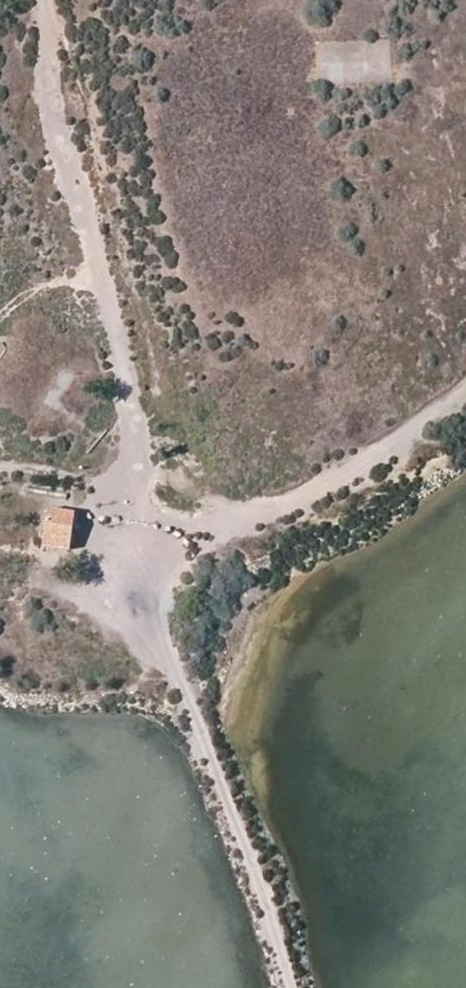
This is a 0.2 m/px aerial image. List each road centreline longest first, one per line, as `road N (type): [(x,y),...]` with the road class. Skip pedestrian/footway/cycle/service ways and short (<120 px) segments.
road 1 (track): [(41,0),(41,34),(157,547),(352,486),(465,405)]
road 2 (track): [(157,547),(185,688),(299,987)]
road 3 (track): [(0,469),(144,487)]

